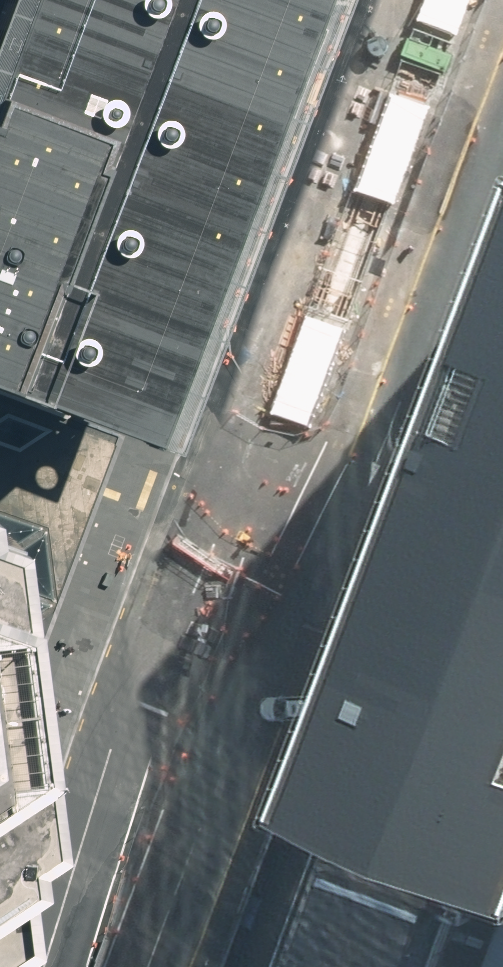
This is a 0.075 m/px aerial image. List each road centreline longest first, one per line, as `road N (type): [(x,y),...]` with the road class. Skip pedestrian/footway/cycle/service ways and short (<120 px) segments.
road 1 (tertiary): [(34,966),(380,0)]
road 2 (tertiary): [(502,61),(167,966)]

